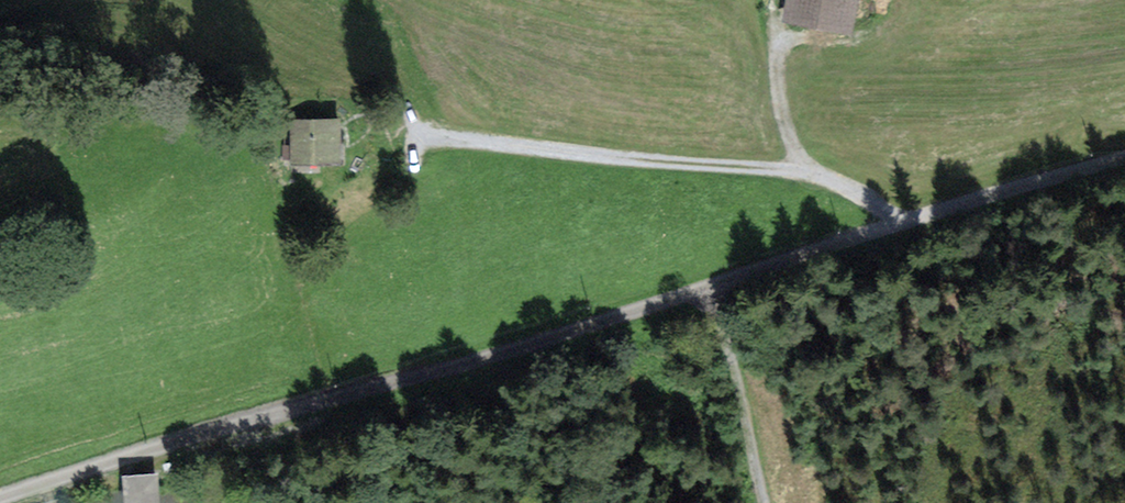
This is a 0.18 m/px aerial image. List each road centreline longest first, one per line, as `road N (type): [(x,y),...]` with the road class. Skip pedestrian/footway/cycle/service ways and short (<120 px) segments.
road 1 (track): [(1124,171),(0,497)]
road 2 (track): [(427,124),(516,150),(797,171),(896,210),(918,230)]
road 3 (track): [(773,4),(781,112),(809,175)]

